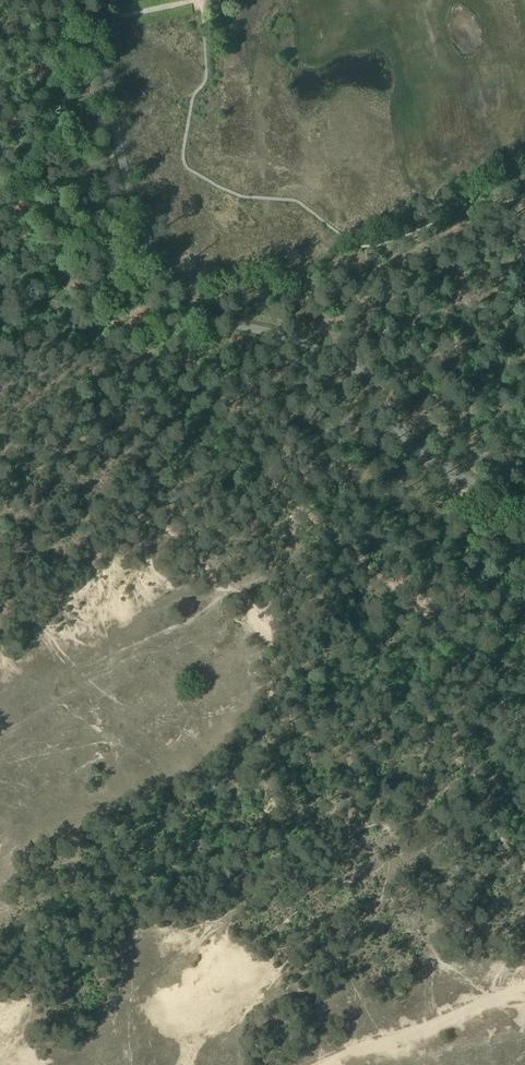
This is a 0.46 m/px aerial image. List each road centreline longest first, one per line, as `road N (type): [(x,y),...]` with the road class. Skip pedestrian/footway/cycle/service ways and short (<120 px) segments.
road 1 (unclassified): [(524,510),(421,455),(343,362),(292,336),(226,323),(153,244),(117,157),(94,0)]

